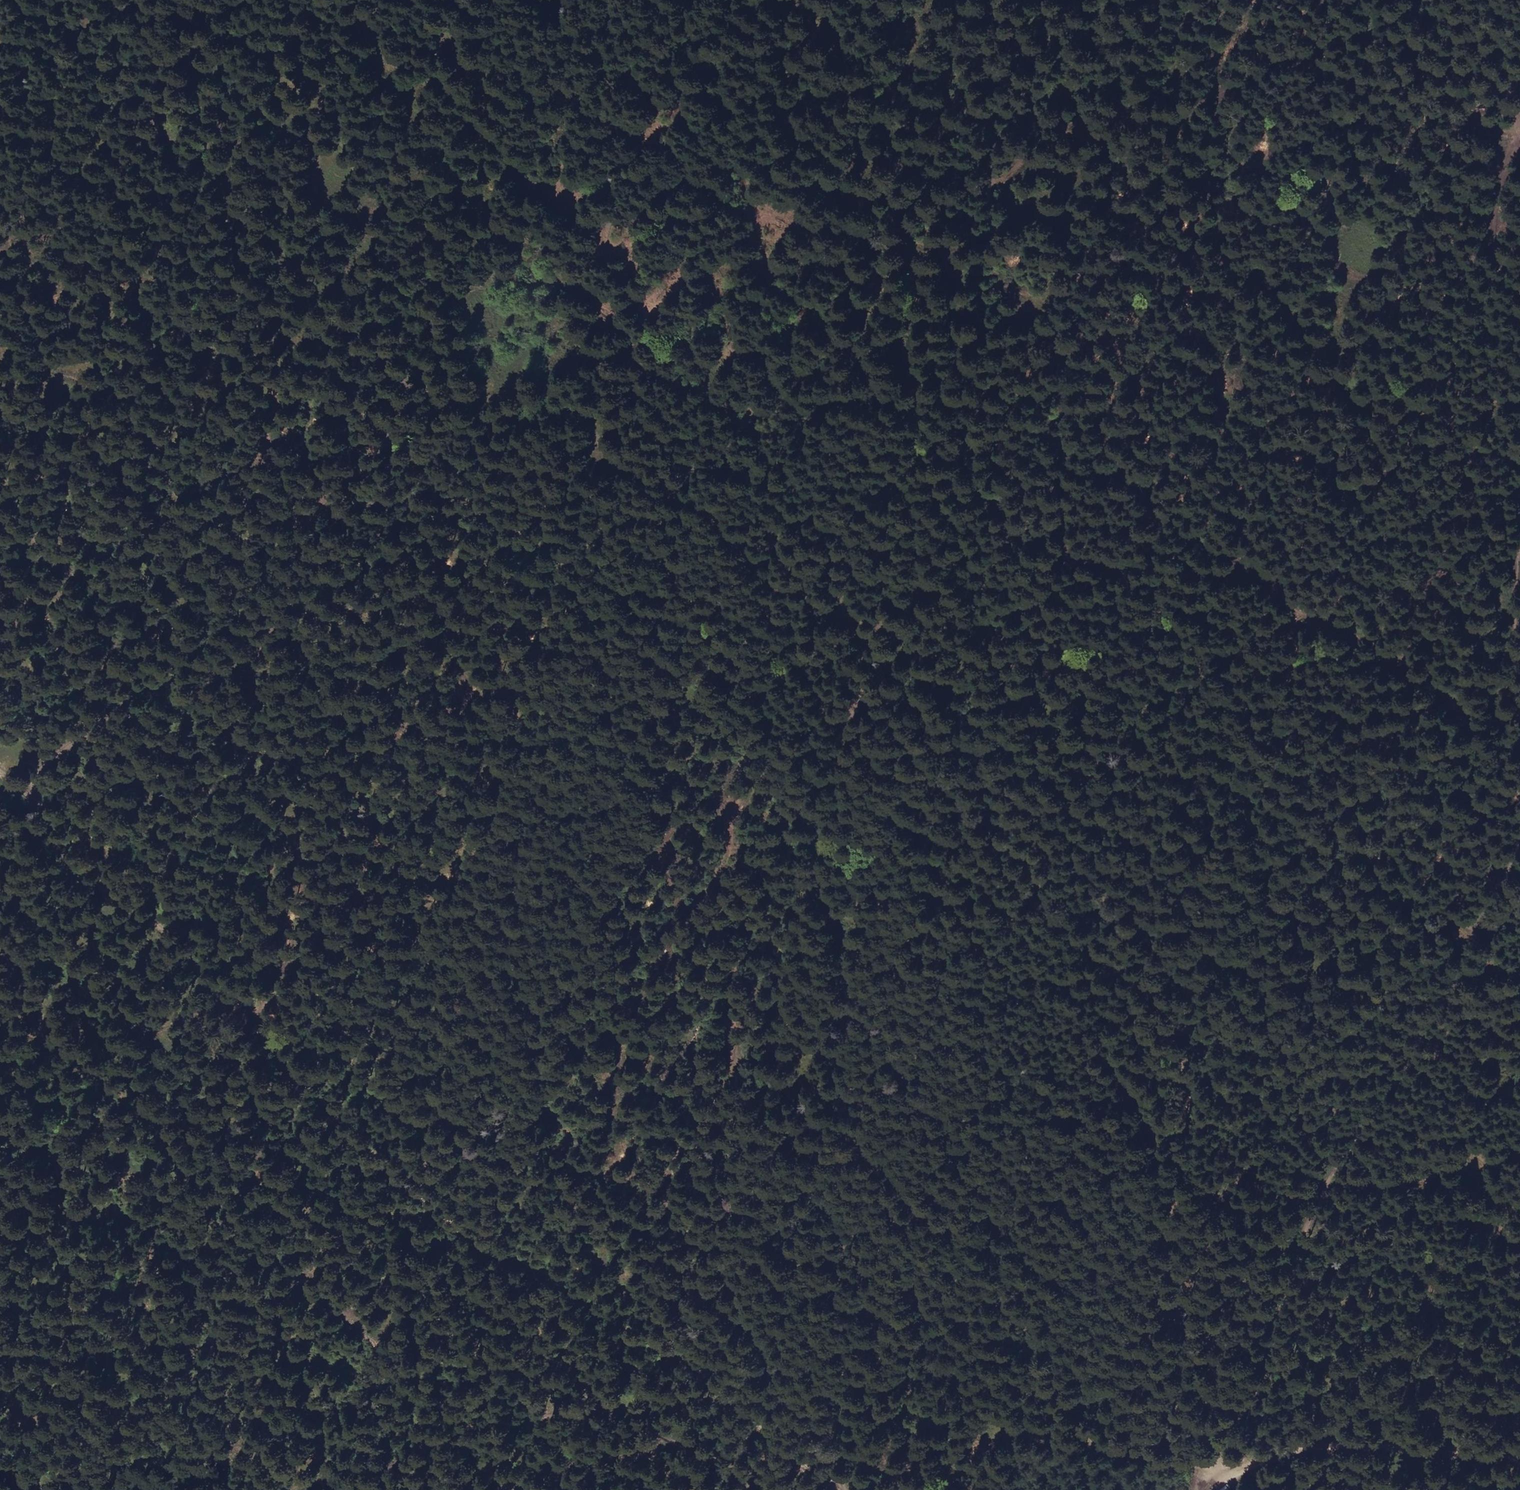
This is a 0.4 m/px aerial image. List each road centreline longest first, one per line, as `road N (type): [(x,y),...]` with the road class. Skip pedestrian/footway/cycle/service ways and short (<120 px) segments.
road 1 (track): [(827,1489),(402,1191),(245,1006),(0,773)]
road 2 (track): [(1519,1452),(1430,1454),(1346,1440),(1211,1480),(1201,1489)]

